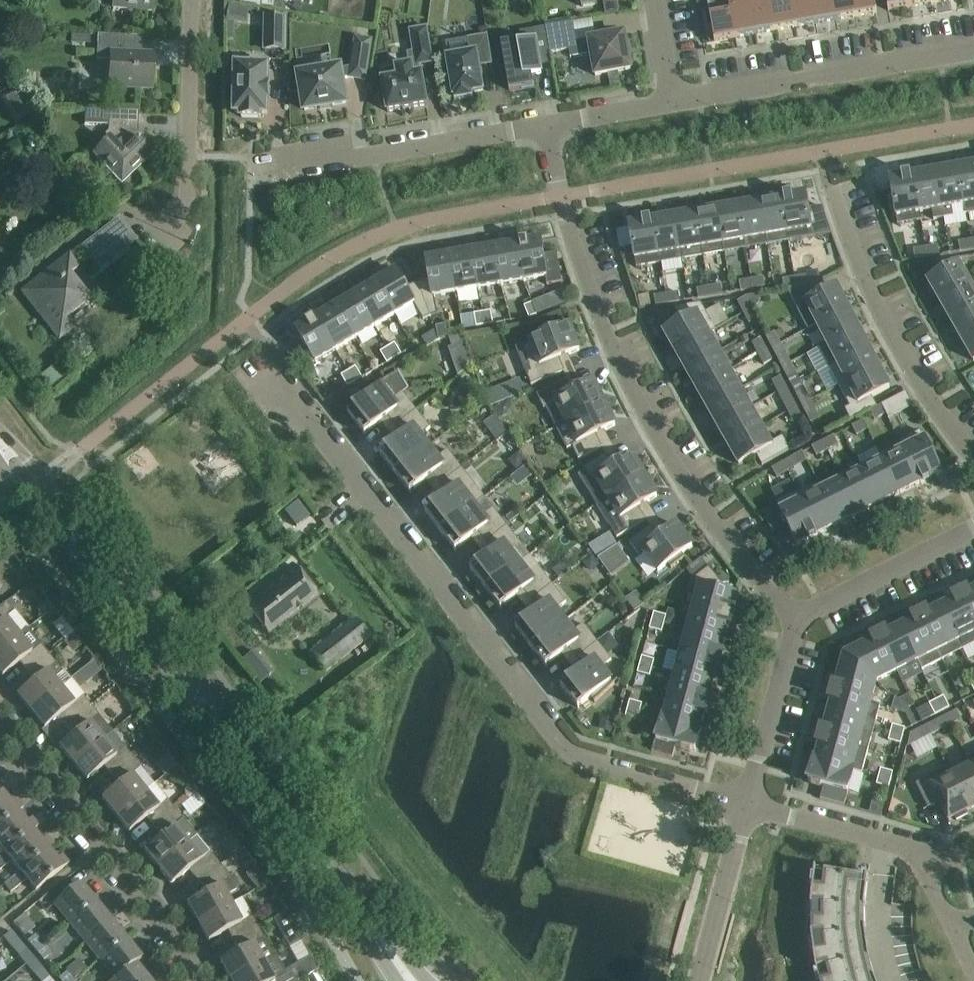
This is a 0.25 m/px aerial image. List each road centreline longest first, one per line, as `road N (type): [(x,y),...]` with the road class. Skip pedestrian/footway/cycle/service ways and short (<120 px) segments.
road 1 (residential): [(288,374),(571,754),(748,804)]
road 2 (residential): [(796,622),(659,443),(605,322),(563,200),(549,128)]
road 3 (secondary): [(399,963),(78,537)]
road 4 (residential): [(194,980),(160,922),(0,725)]
road 5 (residential): [(973,53),(673,107)]
road 6 (residential): [(549,128),(267,169),(253,163)]
road 7 (residential): [(839,218),(912,369),(973,454)]
road 8 (residential): [(168,203),(182,171),(193,0)]
road 9 (residential): [(973,530),(796,622)]
road 10 (residential): [(796,622),(748,804)]
road 11 (residential): [(748,804),(926,860)]
road 12 (residential): [(701,980),(748,804)]
road 13 (secondary): [(78,537),(46,481),(0,437)]
road 14 (residential): [(673,107),(549,128)]
road 15 (secondary): [(0,450),(47,520),(78,537)]

